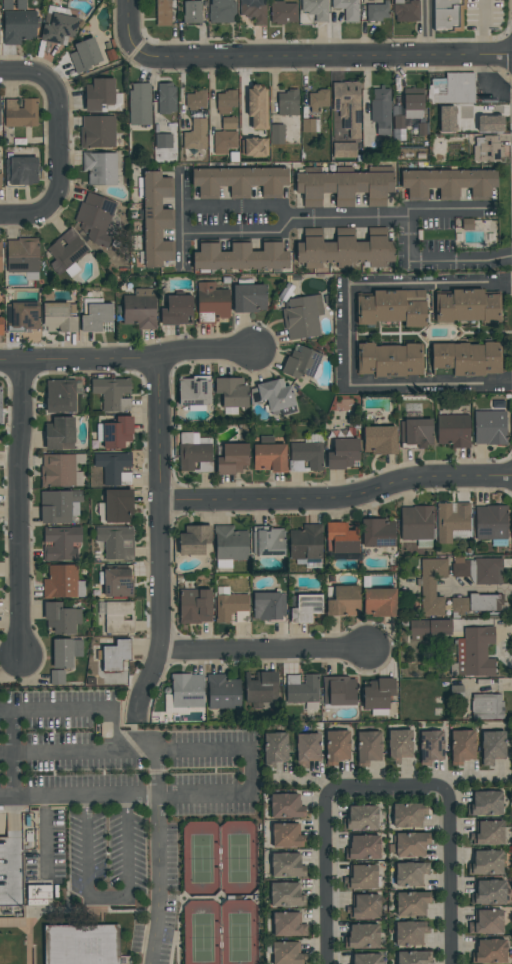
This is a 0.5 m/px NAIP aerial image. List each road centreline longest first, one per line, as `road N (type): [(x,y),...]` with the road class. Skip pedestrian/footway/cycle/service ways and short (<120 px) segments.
road 1 (residential): [(138,52),(156,60),(511,57)]
road 2 (tertiary): [(160,504),(343,500),(413,480),(511,477)]
road 3 (residential): [(22,363),(19,662)]
road 4 (residential): [(160,504),(161,634),(137,721)]
road 5 (residential): [(159,652),(368,650)]
road 6 (residential): [(445,790),(452,963)]
road 7 (residential): [(328,963),(329,792)]
road 8 (residential): [(350,287),(511,282)]
road 9 (residential): [(511,382),(354,386)]
road 10 (tertiary): [(0,363),(157,362)]
road 11 (tertiary): [(157,362),(160,504)]
road 12 (residential): [(50,84),(59,179),(49,207)]

